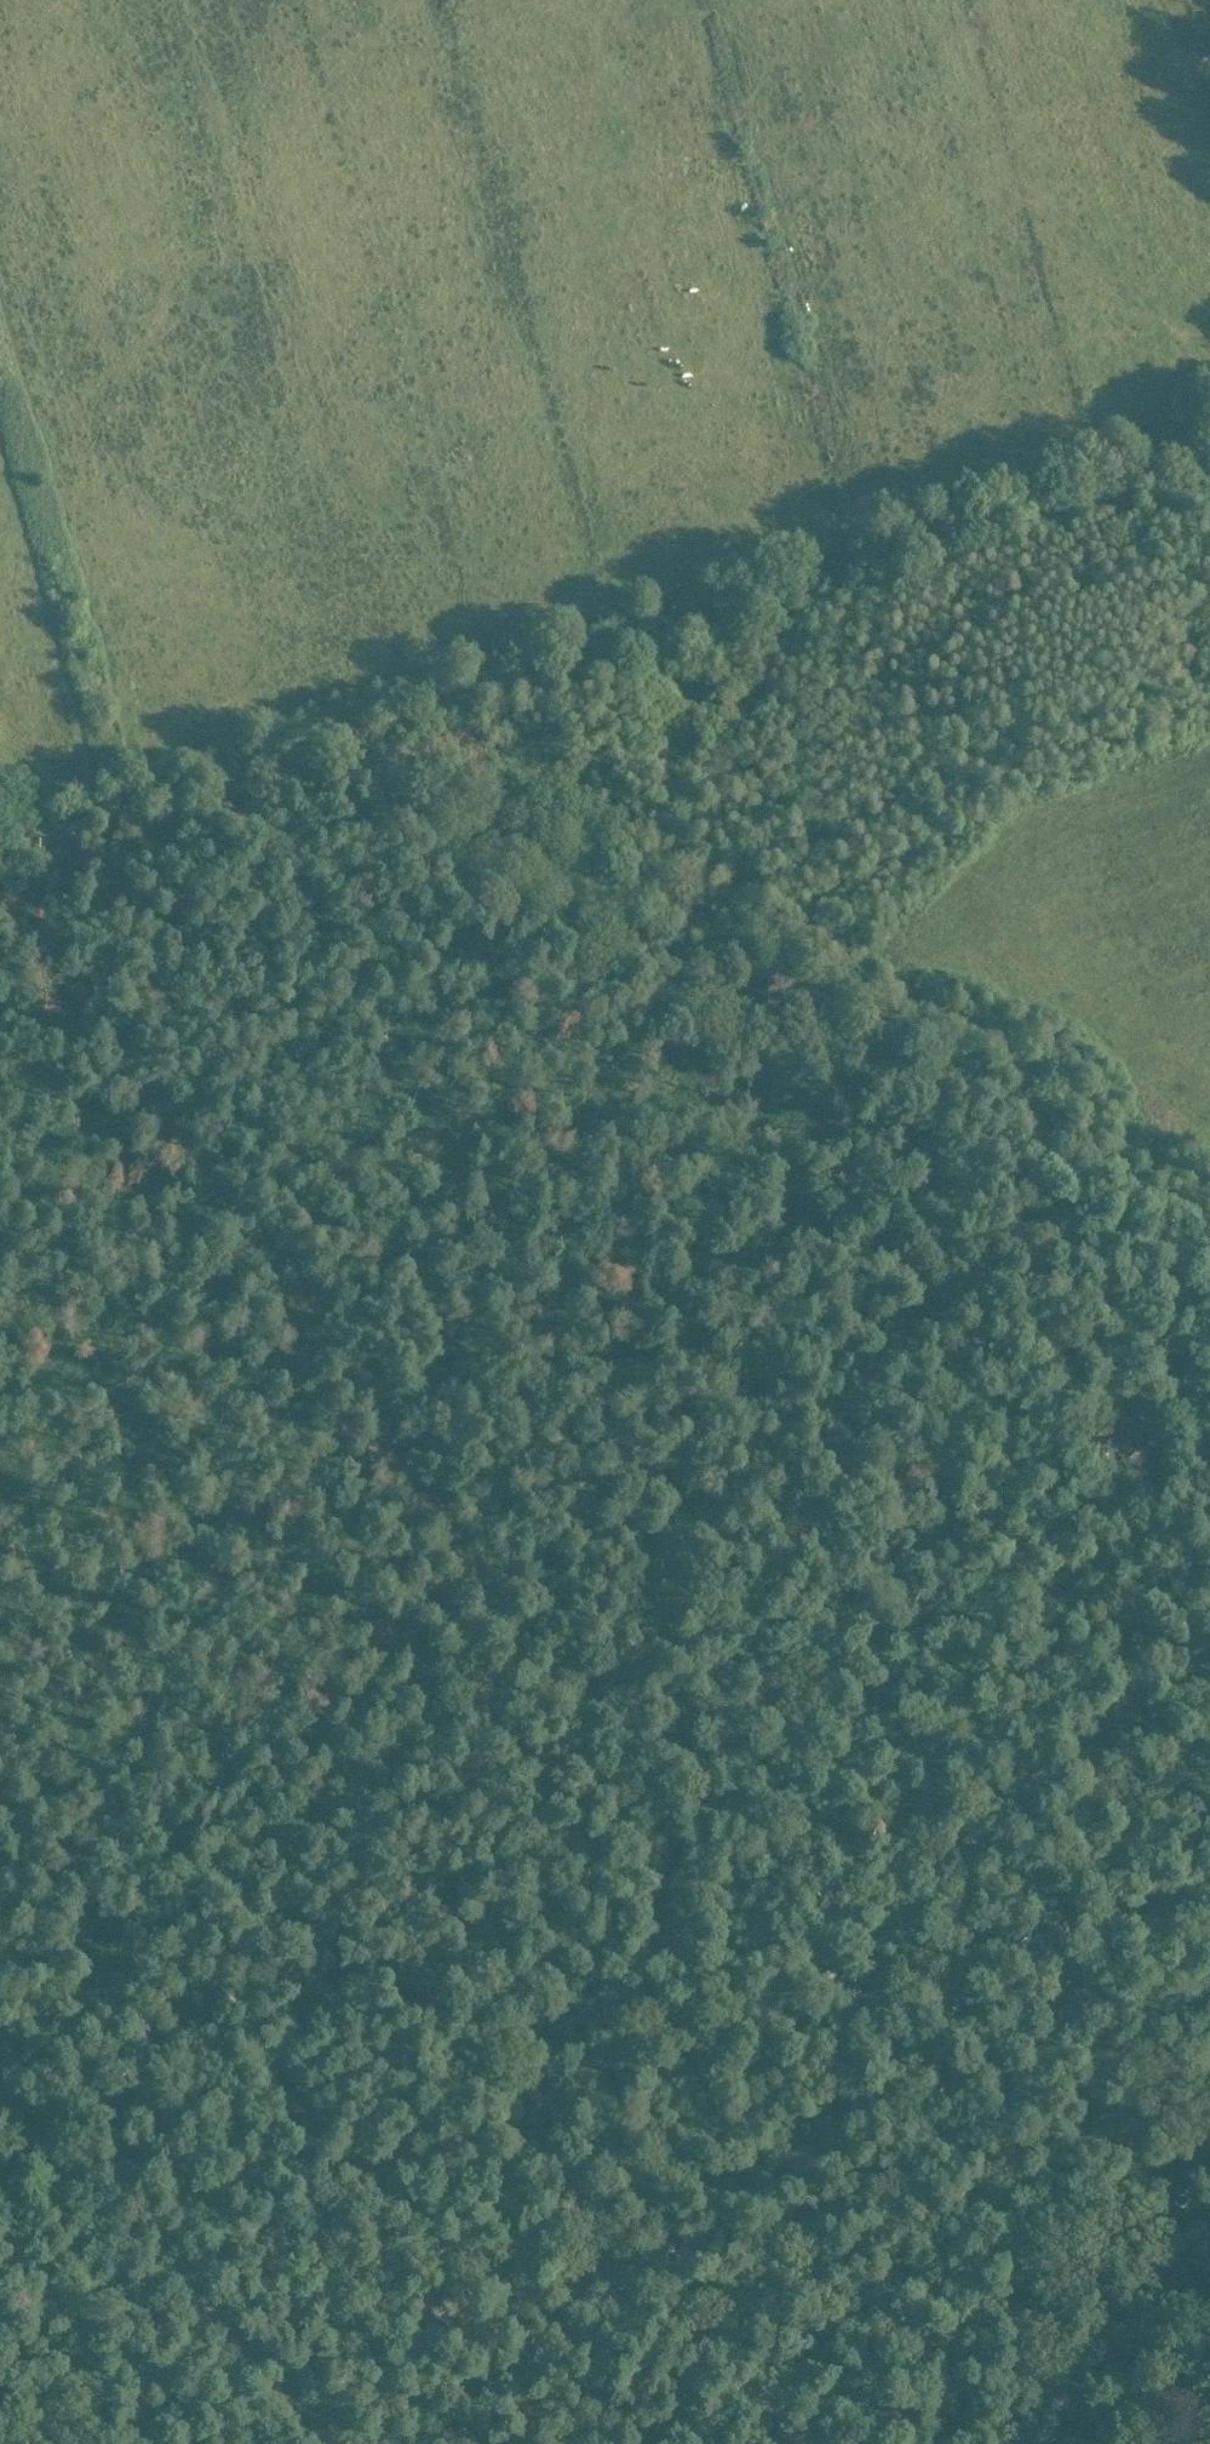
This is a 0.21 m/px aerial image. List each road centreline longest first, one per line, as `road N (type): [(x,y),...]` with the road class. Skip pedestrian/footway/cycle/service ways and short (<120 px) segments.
road 1 (tertiary): [(322,2443),(0,2114)]

